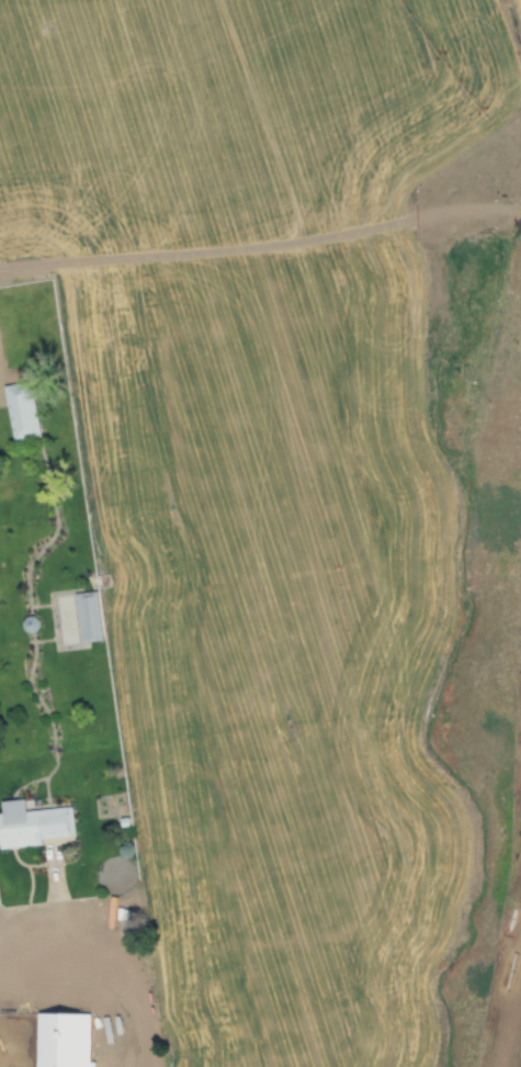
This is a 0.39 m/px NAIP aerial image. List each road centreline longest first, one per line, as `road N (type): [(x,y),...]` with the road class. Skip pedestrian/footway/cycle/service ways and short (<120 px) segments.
road 1 (residential): [(0,983),(109,986),(148,1012)]

